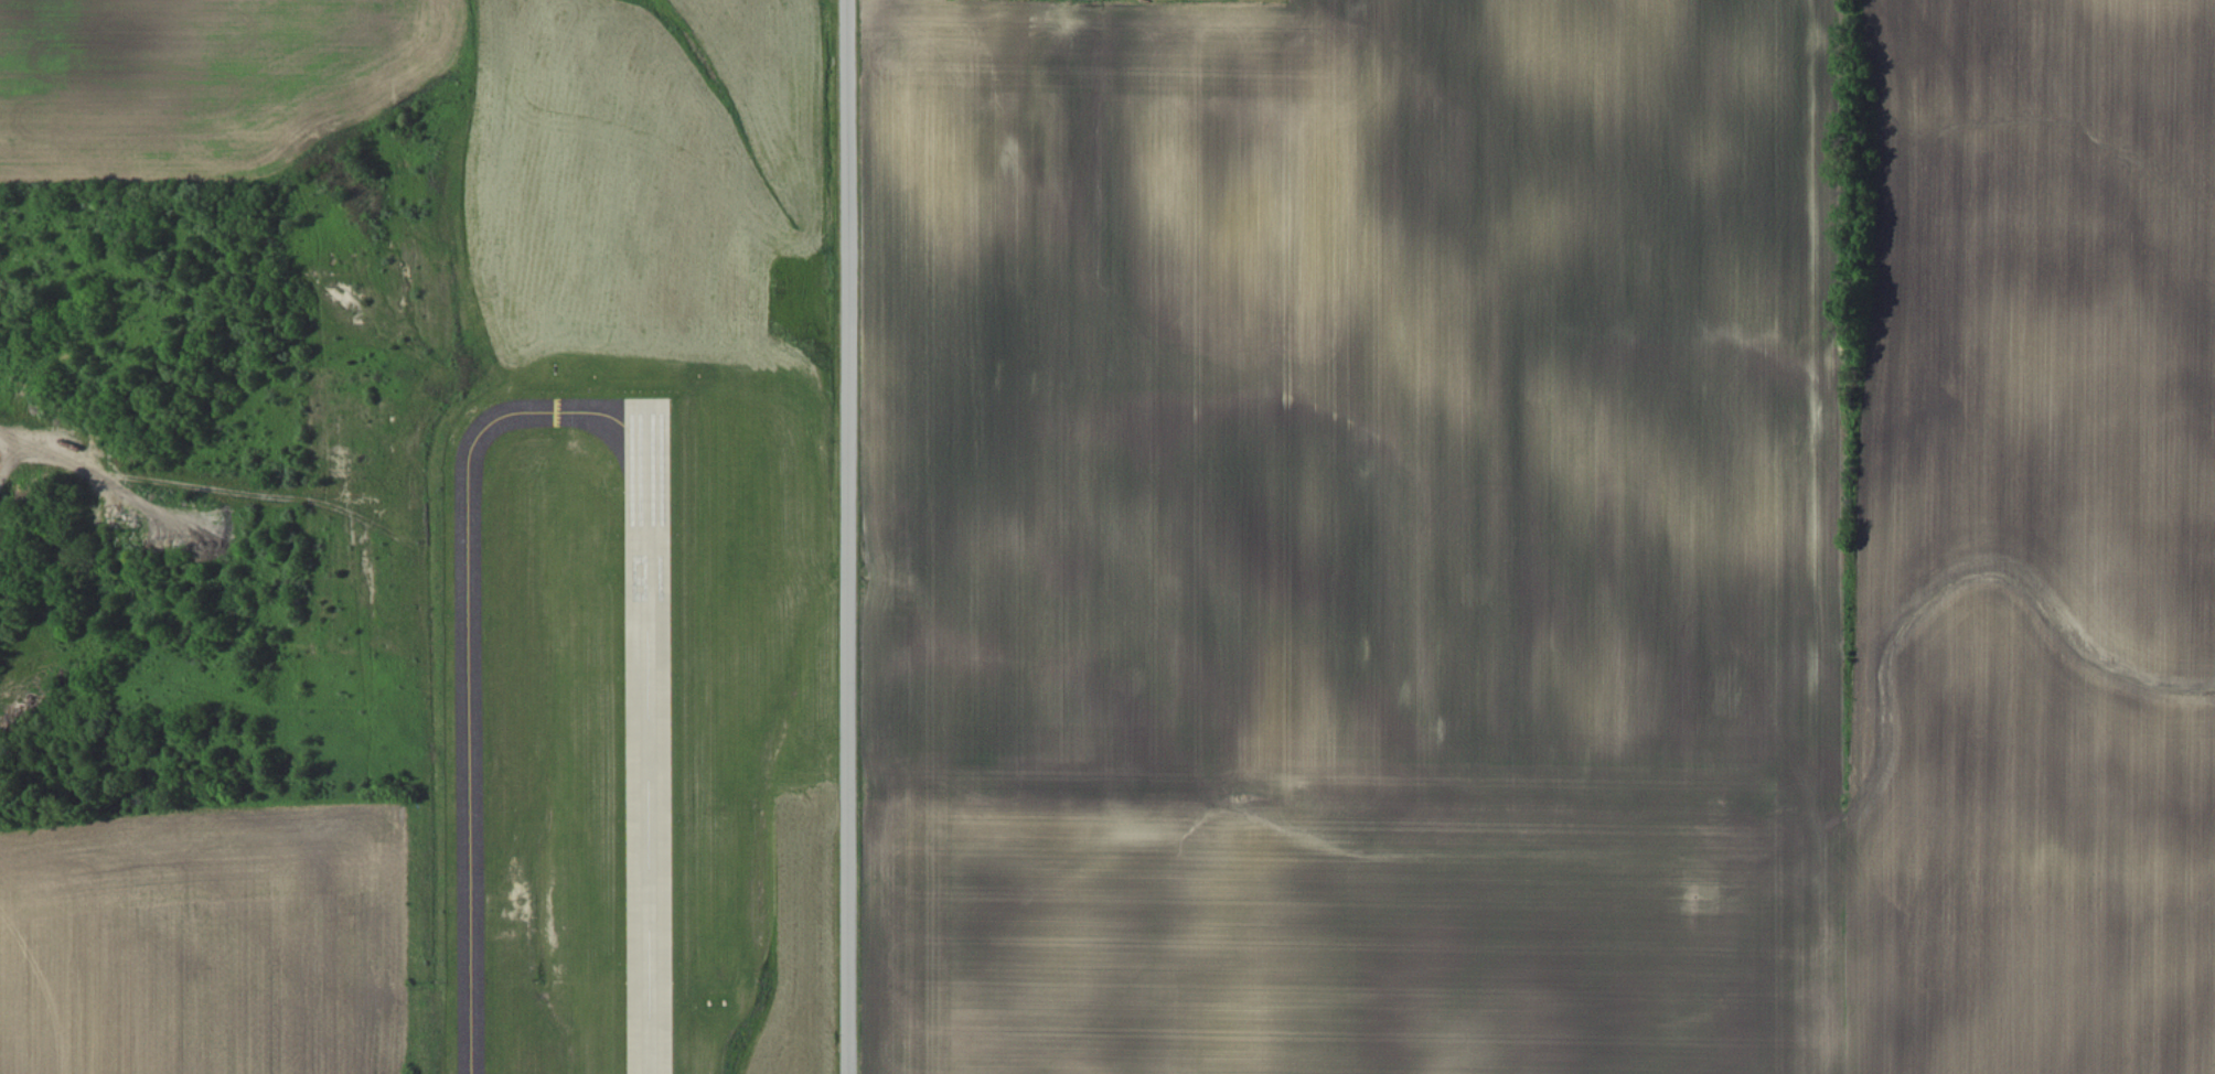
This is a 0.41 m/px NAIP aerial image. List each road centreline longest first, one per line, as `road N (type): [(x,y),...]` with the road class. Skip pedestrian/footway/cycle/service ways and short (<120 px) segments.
road 1 (residential): [(850,1073),(847,0)]

